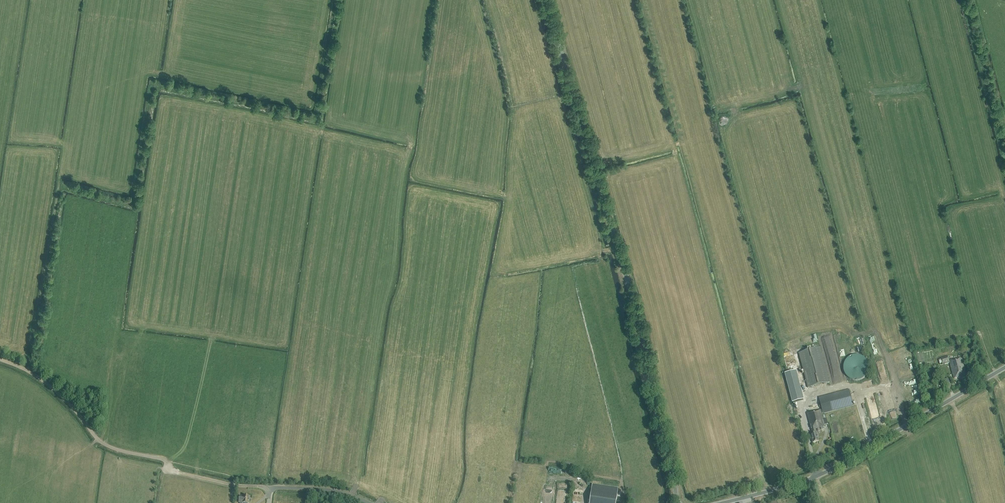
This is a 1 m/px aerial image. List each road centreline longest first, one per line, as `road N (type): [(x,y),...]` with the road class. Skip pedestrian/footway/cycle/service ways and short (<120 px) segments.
road 1 (tertiary): [(676,502),(642,334),(547,0)]
road 2 (tertiary): [(725,502),(817,478),(1004,369)]
road 3 (track): [(27,370),(109,446),(164,460),(178,473),(257,487)]

